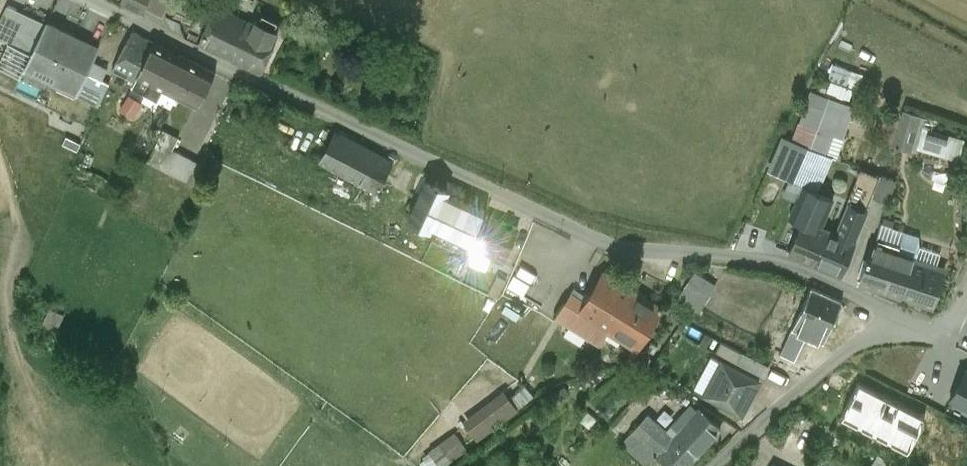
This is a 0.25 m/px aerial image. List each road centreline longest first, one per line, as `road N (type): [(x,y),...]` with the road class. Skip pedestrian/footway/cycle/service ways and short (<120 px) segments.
road 1 (unclassified): [(105,0),(609,238),(755,252),(857,287),(902,313)]
road 2 (unclassified): [(902,313),(859,338),(711,465)]

